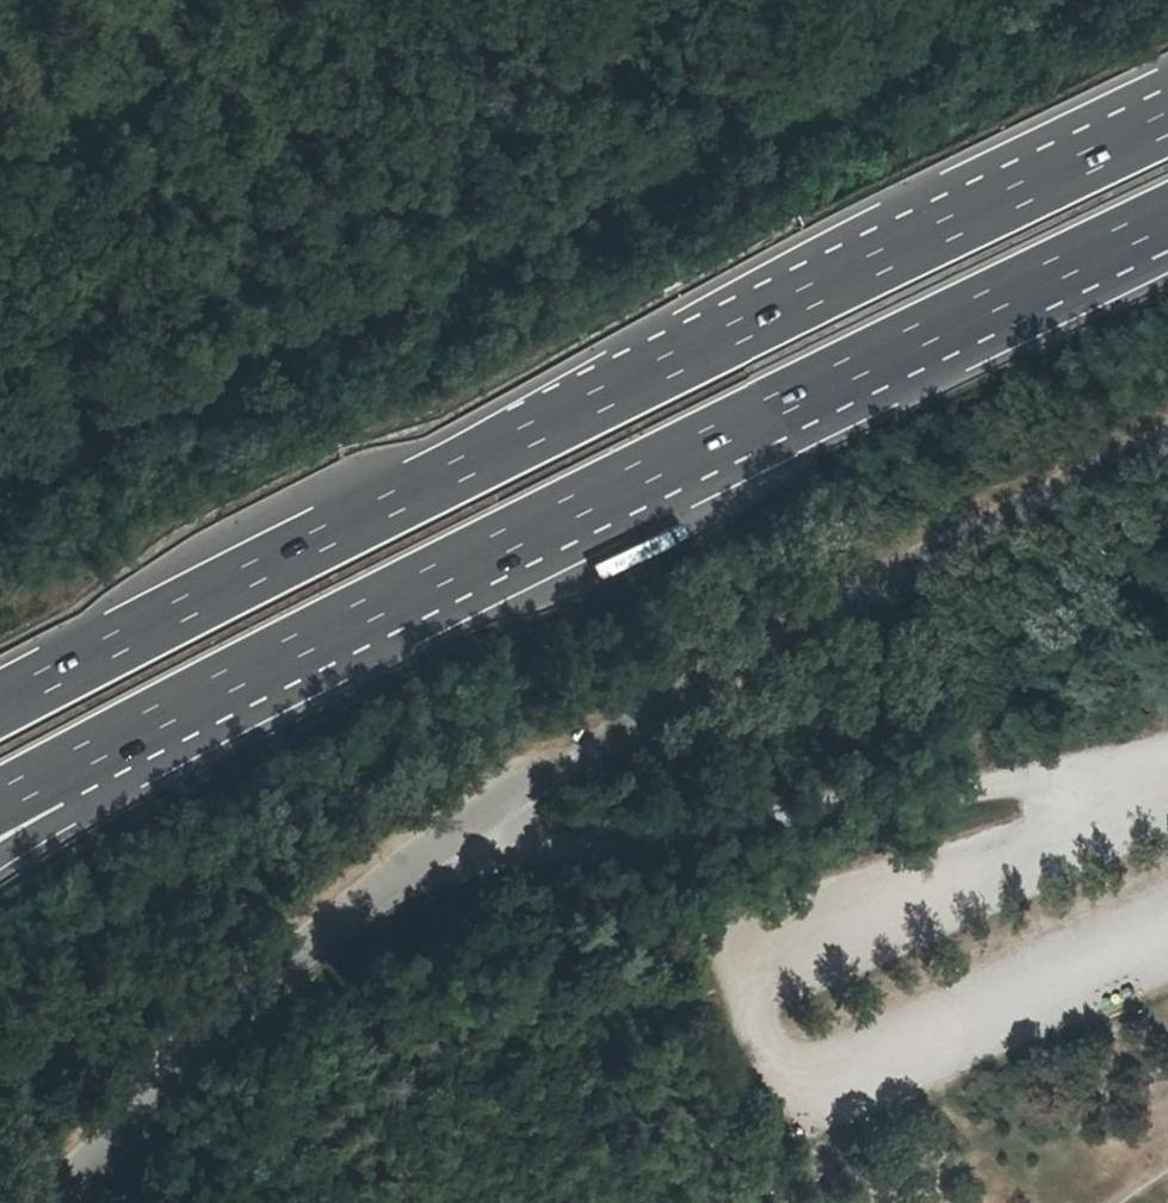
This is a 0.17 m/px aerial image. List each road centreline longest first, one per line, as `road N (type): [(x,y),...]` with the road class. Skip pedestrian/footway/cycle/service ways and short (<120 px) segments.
road 1 (motorway): [(0,861),(140,777),(889,401),(1167,233)]
road 2 (motorway): [(0,808),(300,649),(1167,221)]
road 3 (motorway): [(956,228),(0,708)]
road 4 (unclassified): [(418,864),(748,651),(1167,436)]
road 5 (unclassified): [(1129,784),(1057,776),(418,864)]
road 6 (unclassified): [(50,1202),(254,995),(418,864)]
road 7 (motorway): [(1167,99),(956,228)]
road 8 (motorway): [(1167,128),(956,228)]

